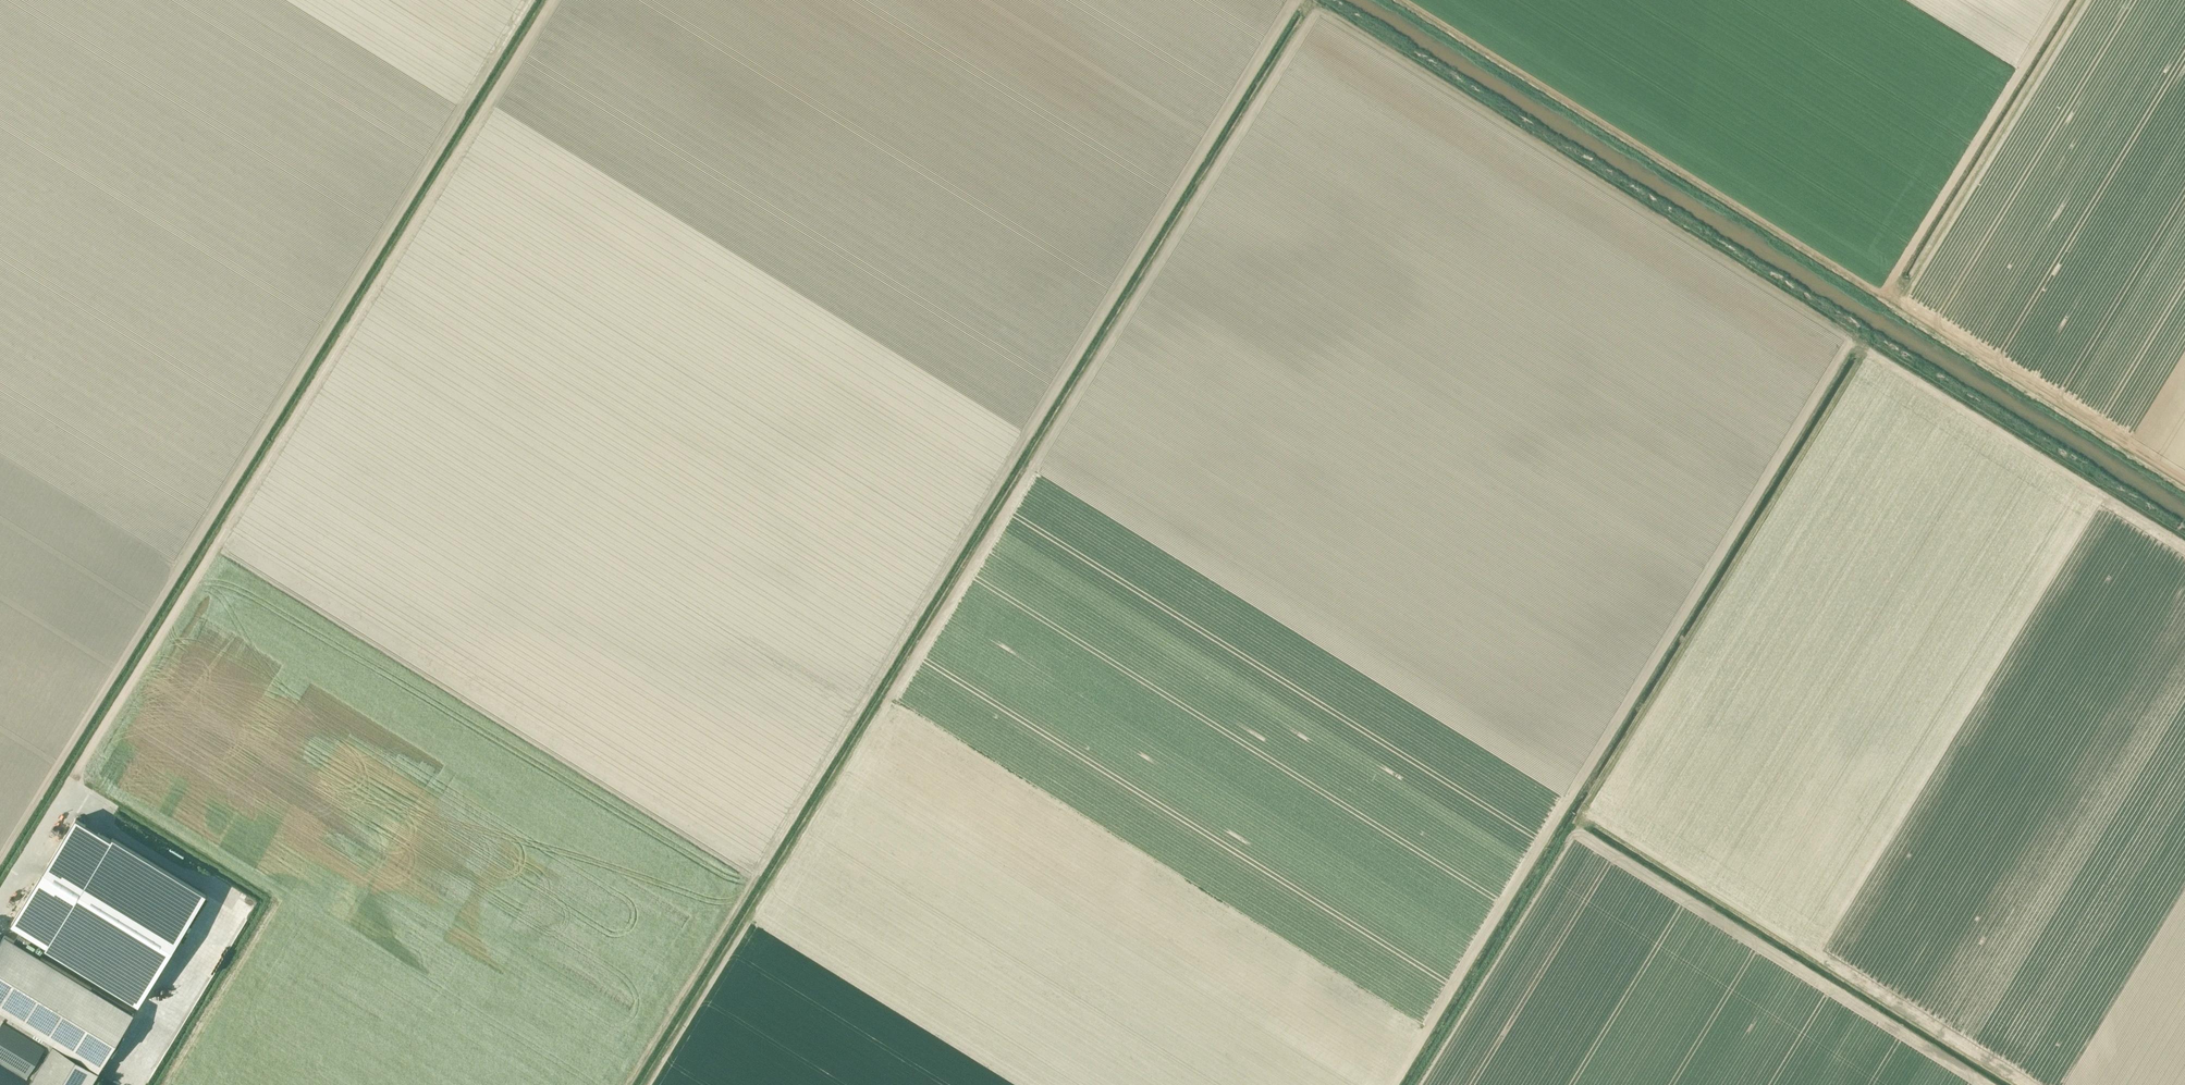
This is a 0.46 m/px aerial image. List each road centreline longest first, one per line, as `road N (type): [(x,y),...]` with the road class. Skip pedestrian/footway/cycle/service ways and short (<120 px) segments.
road 1 (track): [(1846,344),(1393,1084)]
road 2 (track): [(2184,479),(1881,291),(2062,0)]
road 3 (track): [(1583,809),(2025,1084)]

